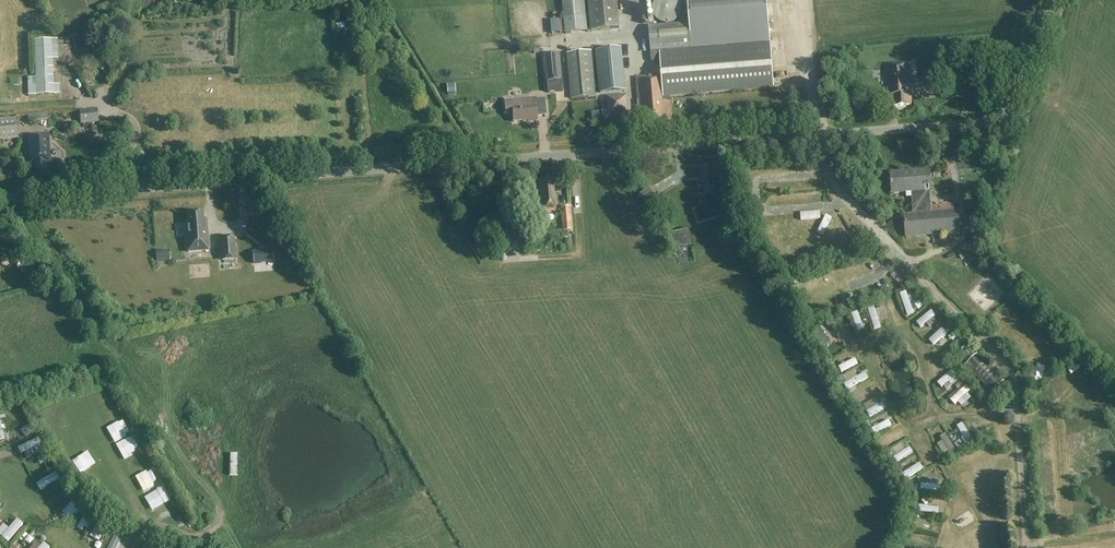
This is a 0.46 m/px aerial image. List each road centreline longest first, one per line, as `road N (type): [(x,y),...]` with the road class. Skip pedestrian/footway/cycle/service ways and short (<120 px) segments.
road 1 (unclassified): [(0,199),(989,123),(1016,100),(1049,0)]
road 2 (track): [(1017,410),(911,426),(894,410),(868,348),(878,336),(908,332),(923,353),(933,406)]

